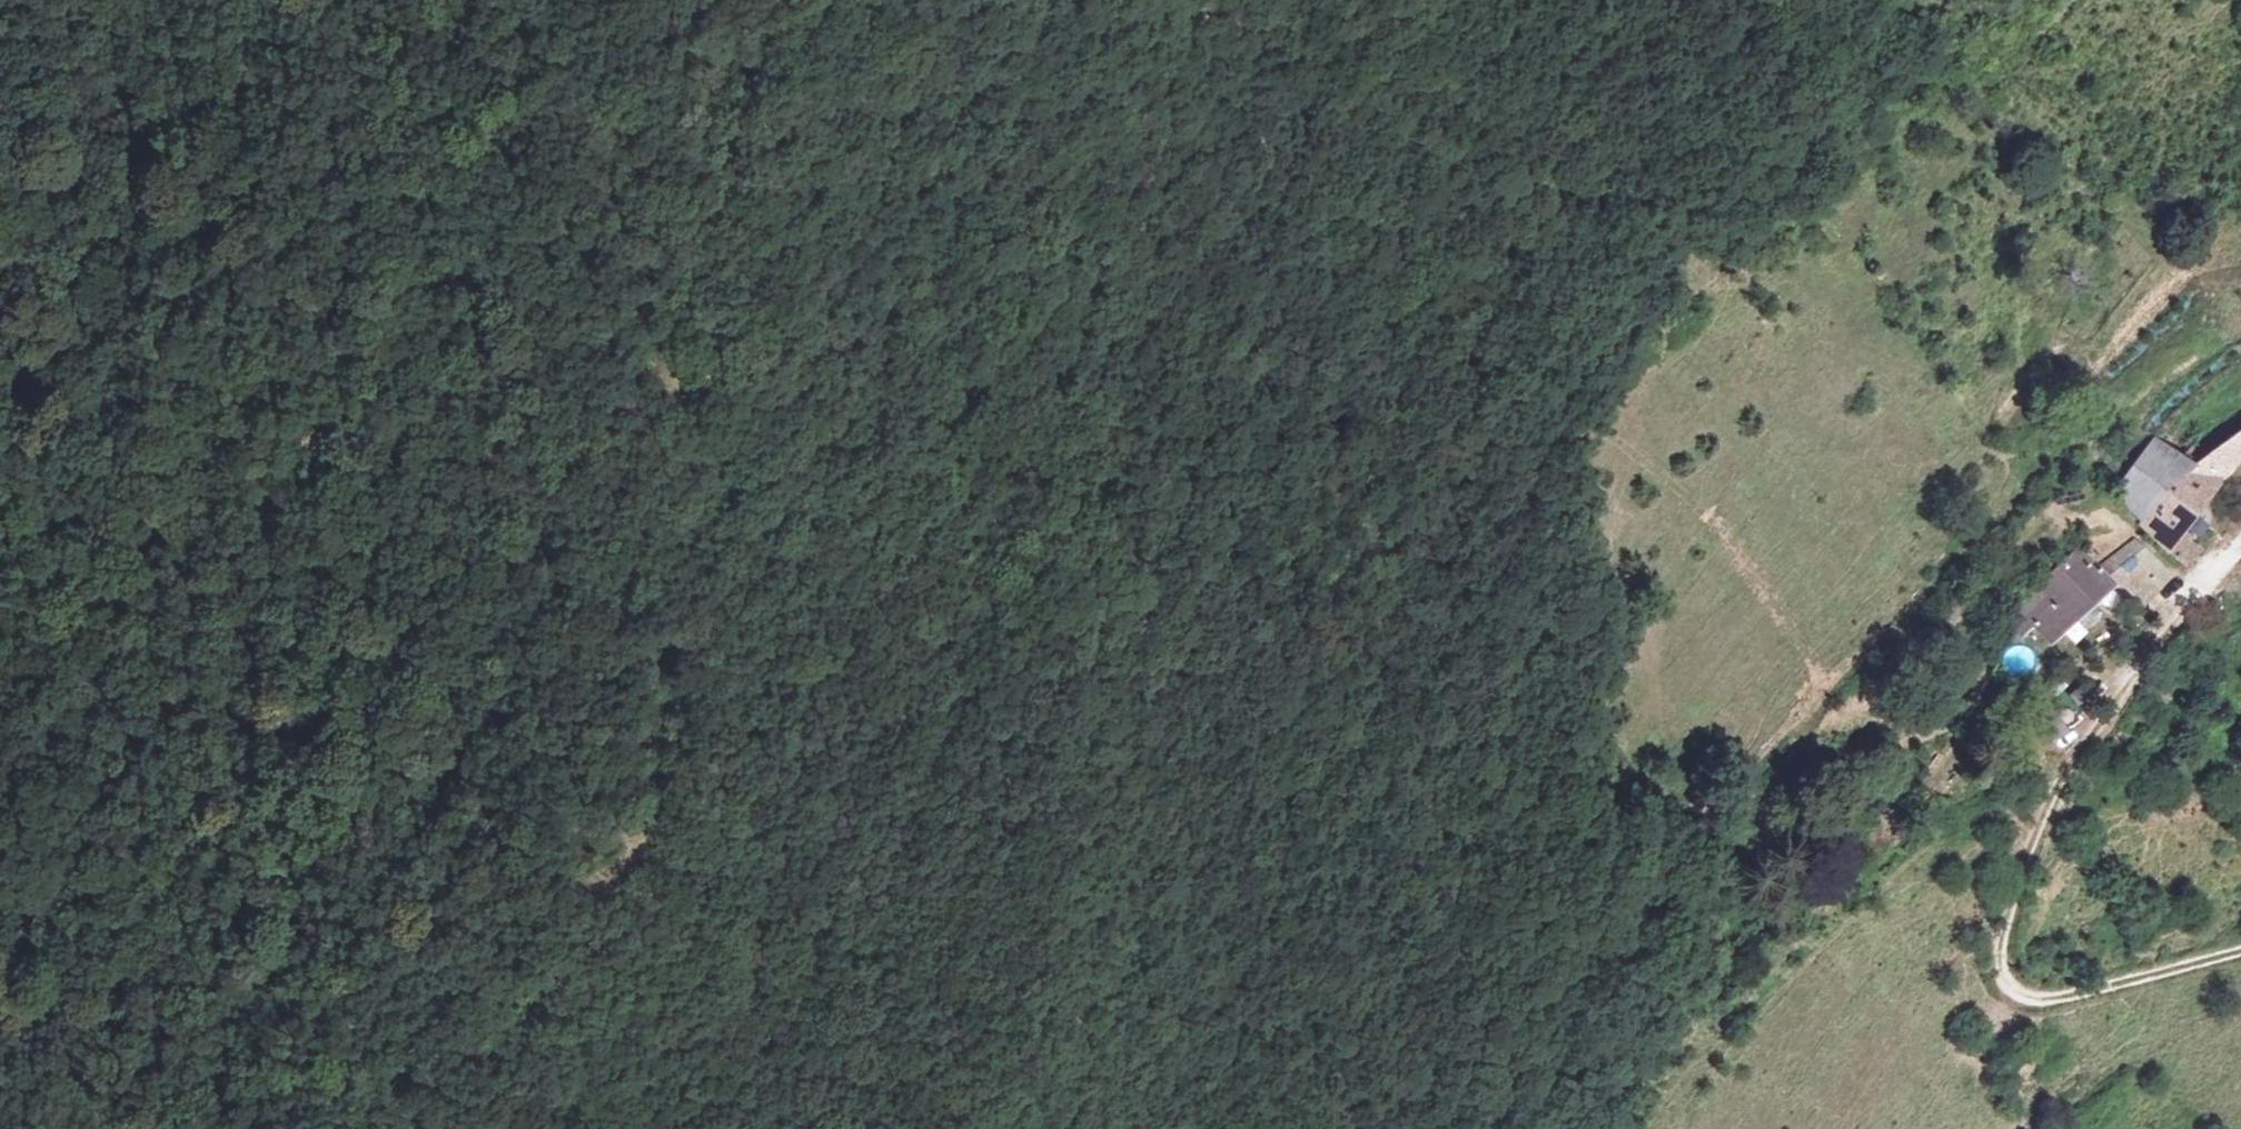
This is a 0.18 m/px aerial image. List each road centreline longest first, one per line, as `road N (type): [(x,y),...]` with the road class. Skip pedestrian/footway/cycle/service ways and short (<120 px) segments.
road 1 (track): [(2240,954),(2044,1003),(2018,999),(1997,969),(2058,783),(2165,628),(2240,541)]

